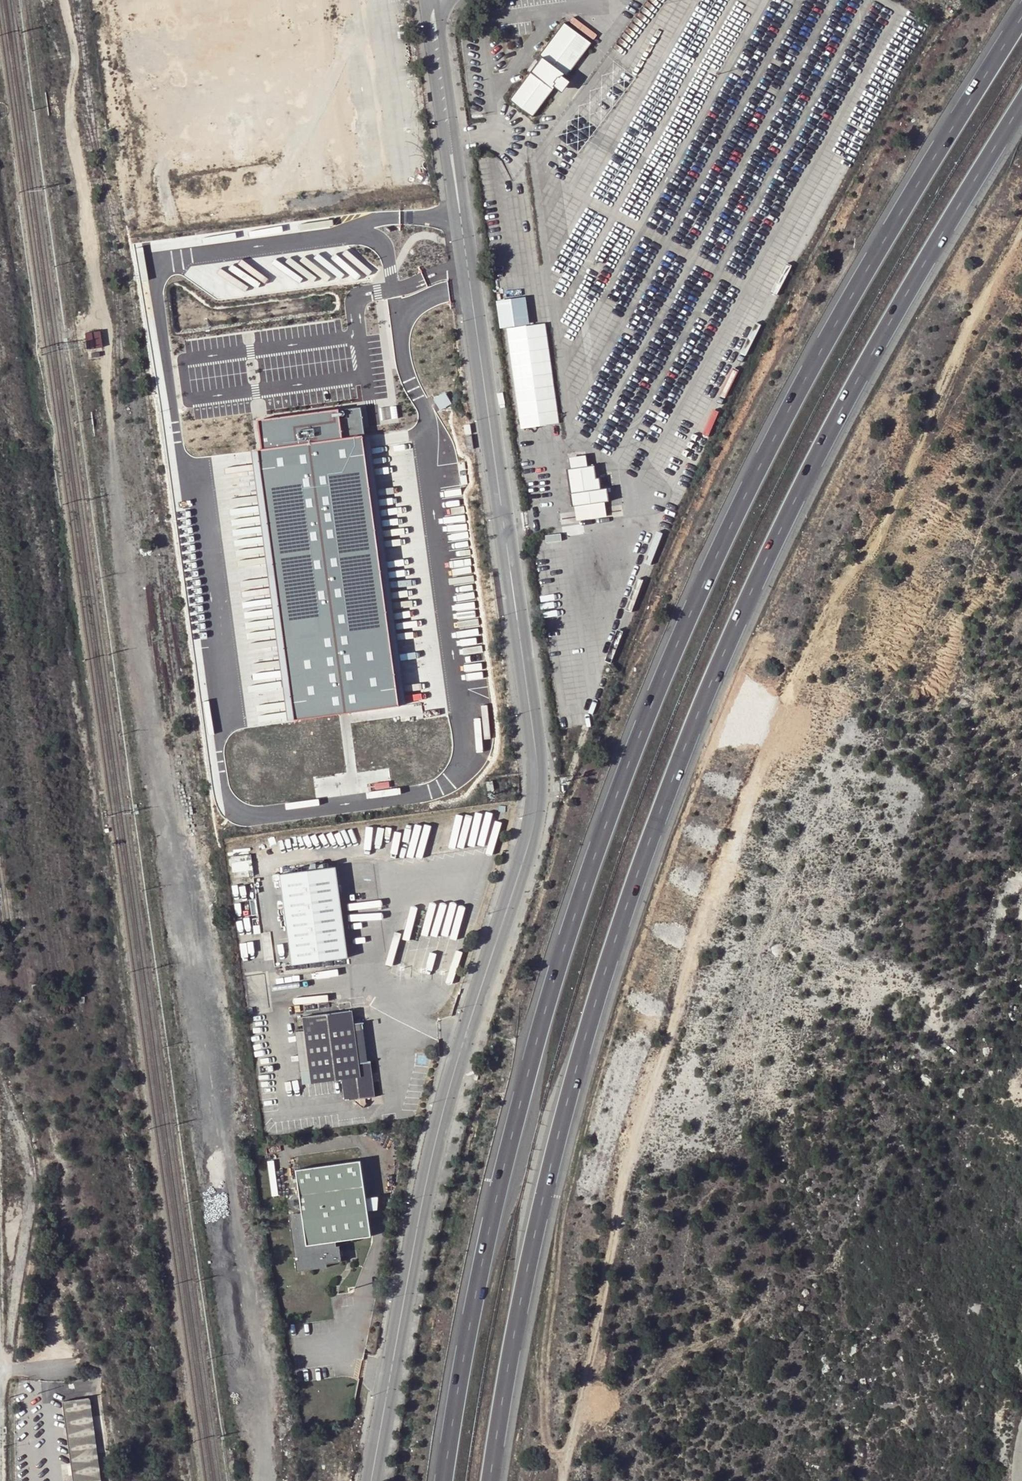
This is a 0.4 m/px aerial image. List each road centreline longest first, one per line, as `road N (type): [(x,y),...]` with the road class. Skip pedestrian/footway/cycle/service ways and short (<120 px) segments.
road 1 (motorway): [(1021,17),(856,289),(773,443),(616,792),(550,993),(495,1202),(444,1480)]
road 2 (track): [(267,1480),(257,1341),(185,931),(113,435),(109,333),(71,118),(77,58),(65,0)]
road 3 (motorway): [(495,1480),(543,1219),(589,1038),(658,824),(732,639),(813,474),(907,296),(1021,113)]
road 4 (residential): [(371,1480),(423,1174),(533,823),(537,776),(459,216)]
road 5 (residential): [(422,0),(459,216)]
road 6 (residential): [(459,216),(437,0)]

